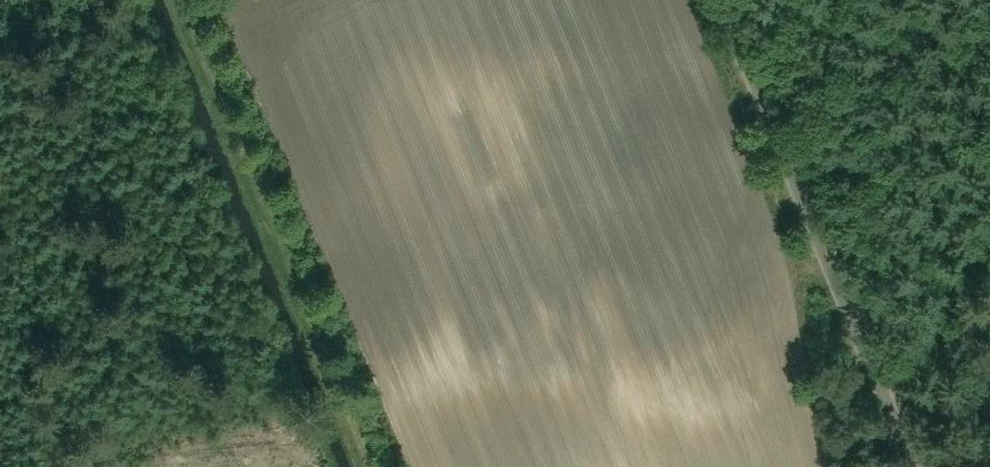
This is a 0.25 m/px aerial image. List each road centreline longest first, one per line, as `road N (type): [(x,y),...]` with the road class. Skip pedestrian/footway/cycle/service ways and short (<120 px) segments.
road 1 (unclassified): [(912,466),(720,0)]
road 2 (track): [(179,0),(369,466)]
road 3 (track): [(989,256),(876,379)]

